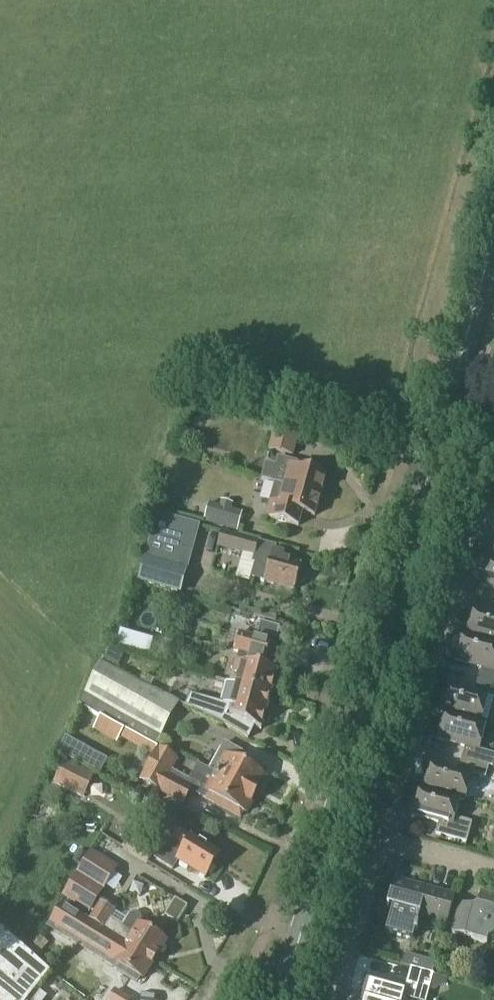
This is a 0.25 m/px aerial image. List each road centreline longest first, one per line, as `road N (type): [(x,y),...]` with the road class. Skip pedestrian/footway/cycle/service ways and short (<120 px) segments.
road 1 (tertiary): [(279,999),(448,401)]
road 2 (residential): [(379,848),(493,440)]
road 3 (tertiary): [(448,401),(493,233)]
road 4 (residential): [(339,999),(379,848)]

